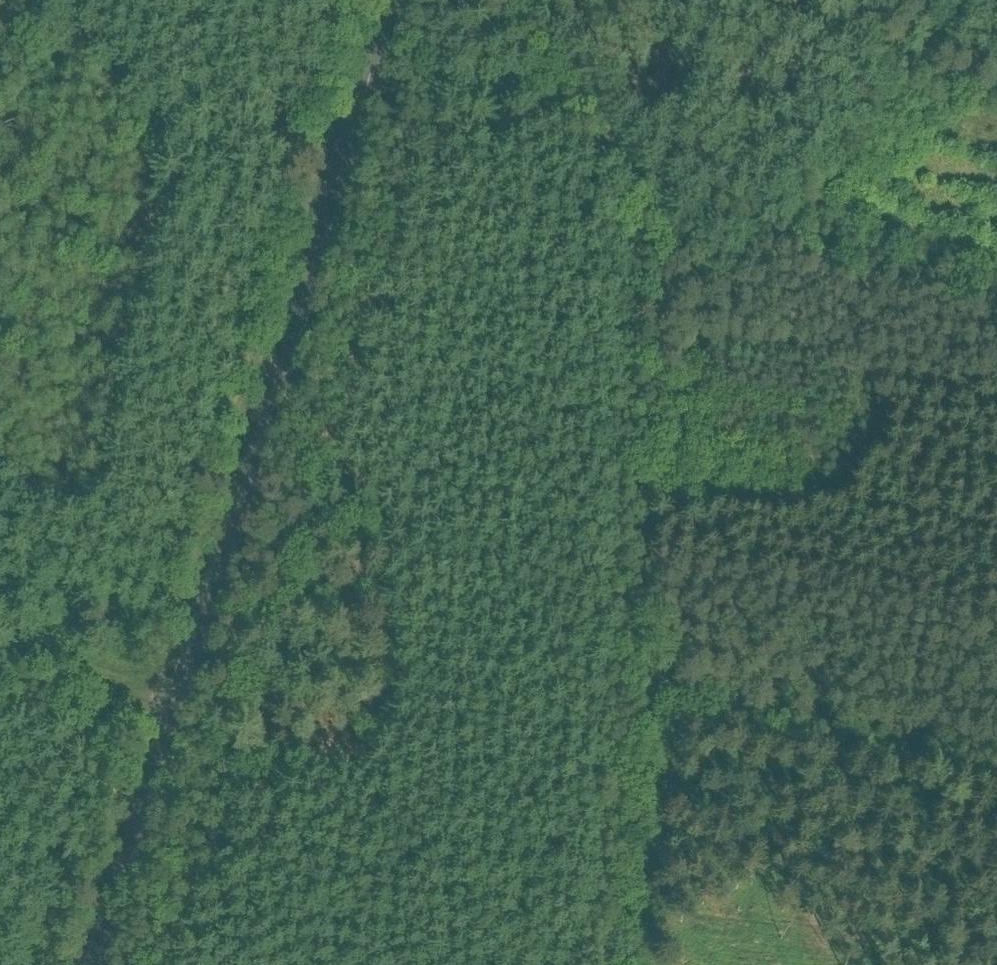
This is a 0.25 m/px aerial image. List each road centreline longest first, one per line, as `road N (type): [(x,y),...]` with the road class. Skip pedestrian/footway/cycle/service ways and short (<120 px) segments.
road 1 (tertiary): [(101,964),(395,0)]

